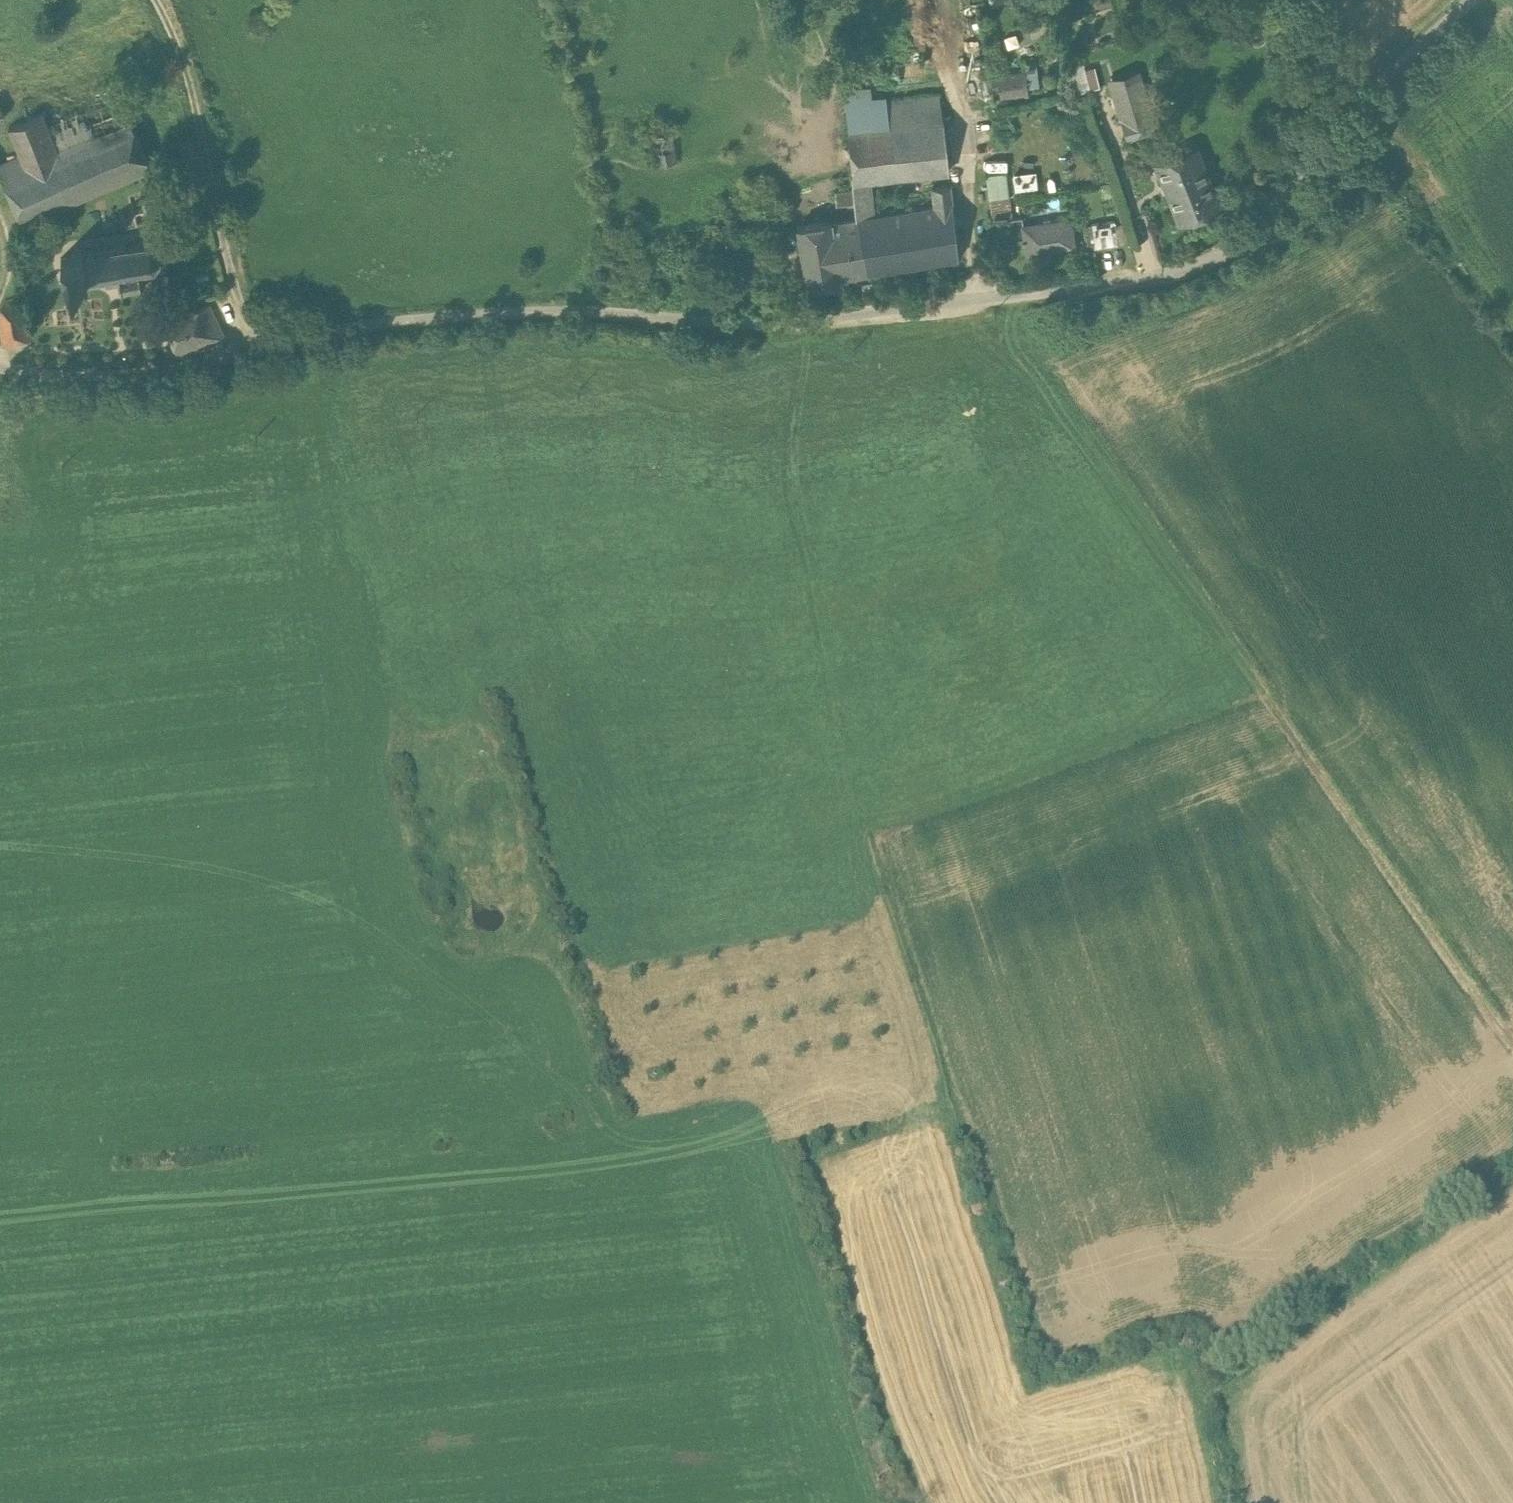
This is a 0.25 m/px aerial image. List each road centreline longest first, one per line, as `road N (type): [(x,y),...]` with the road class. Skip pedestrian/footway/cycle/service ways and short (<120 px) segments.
road 1 (unclassified): [(1473,0),(1393,71),(1241,234),(1159,276),(671,328),(623,306),(341,330),(248,351)]
road 2 (unclassified): [(152,0),(177,42),(248,351)]
road 3 (unclassified): [(248,351),(186,370),(28,376),(0,366)]

